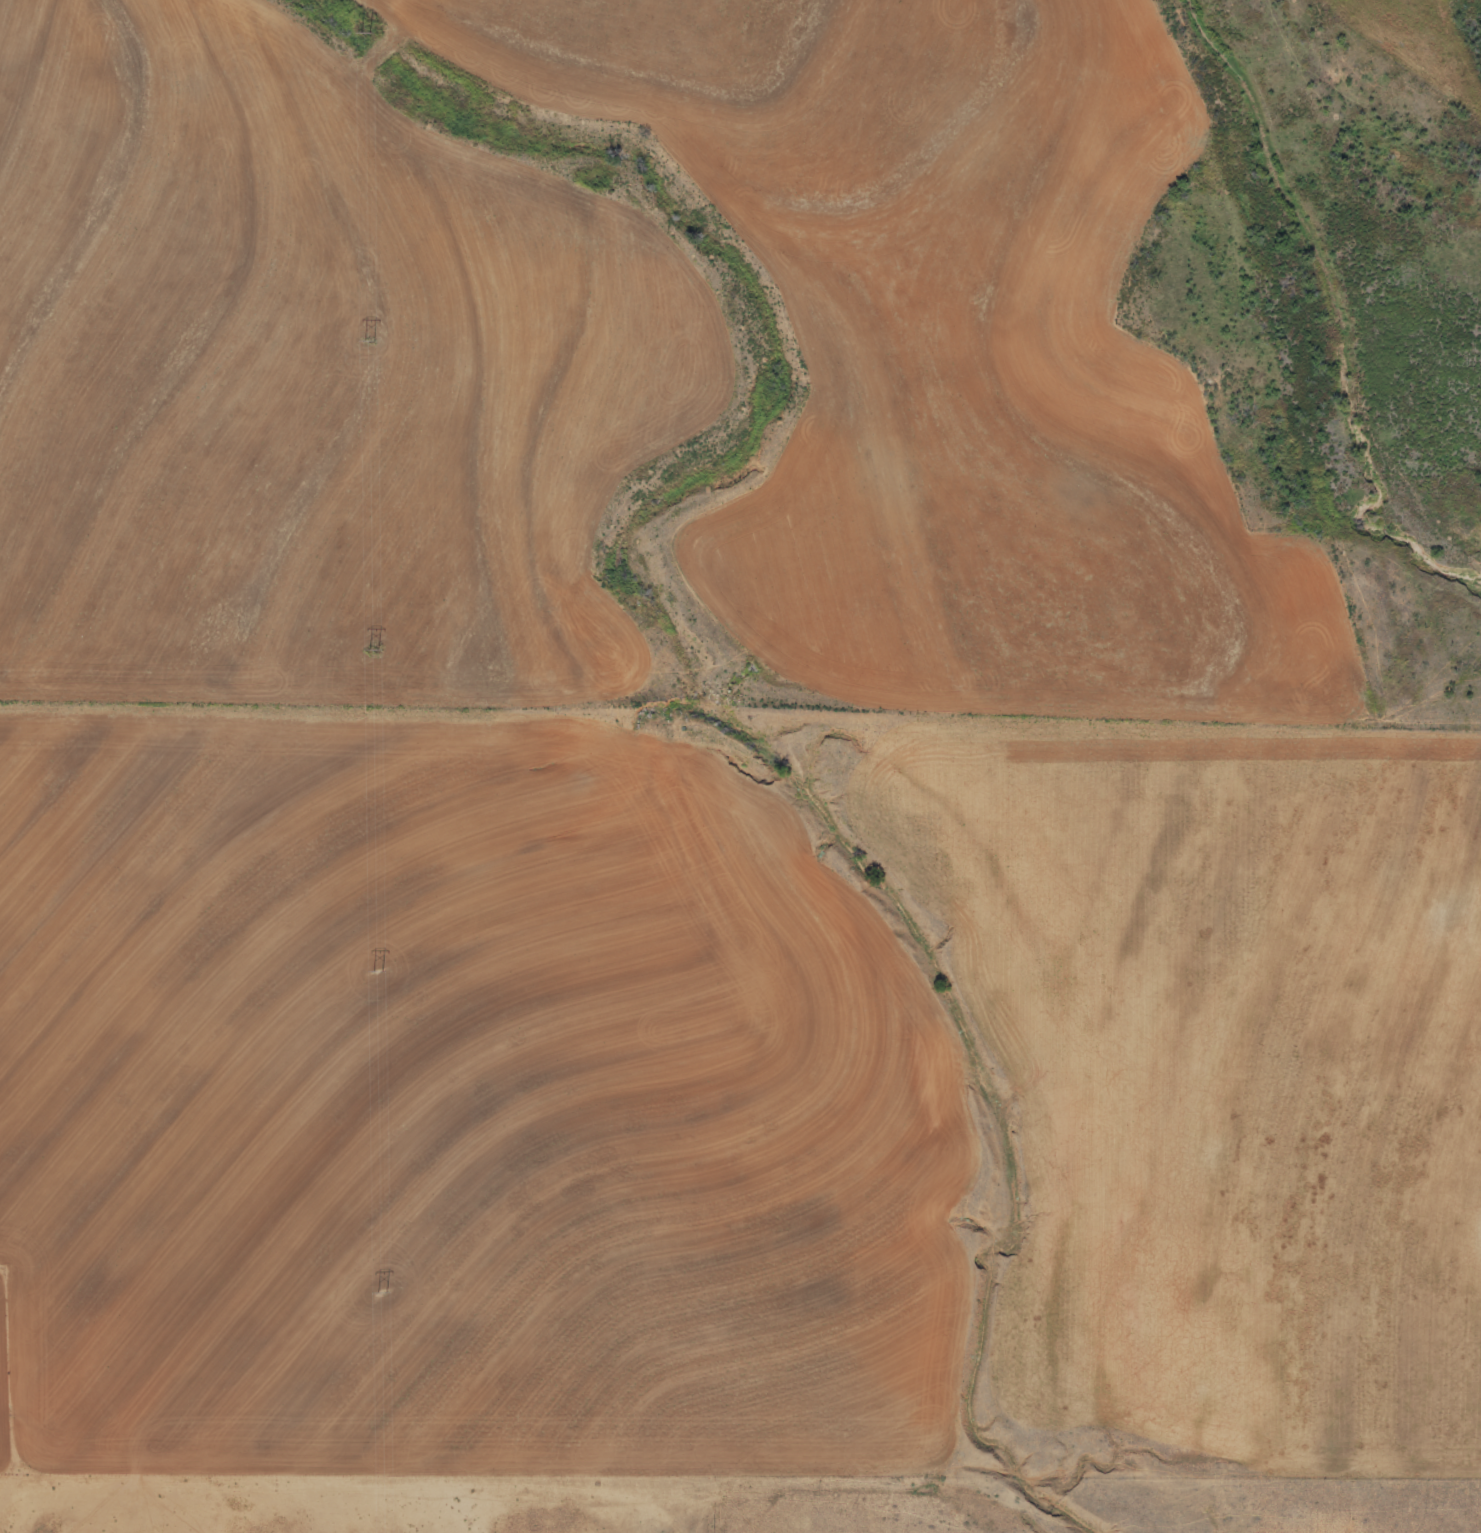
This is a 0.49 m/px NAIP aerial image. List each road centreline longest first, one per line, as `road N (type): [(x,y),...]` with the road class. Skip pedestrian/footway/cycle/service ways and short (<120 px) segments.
road 1 (residential): [(1060,1173),(1436,1157),(1480,1176)]

